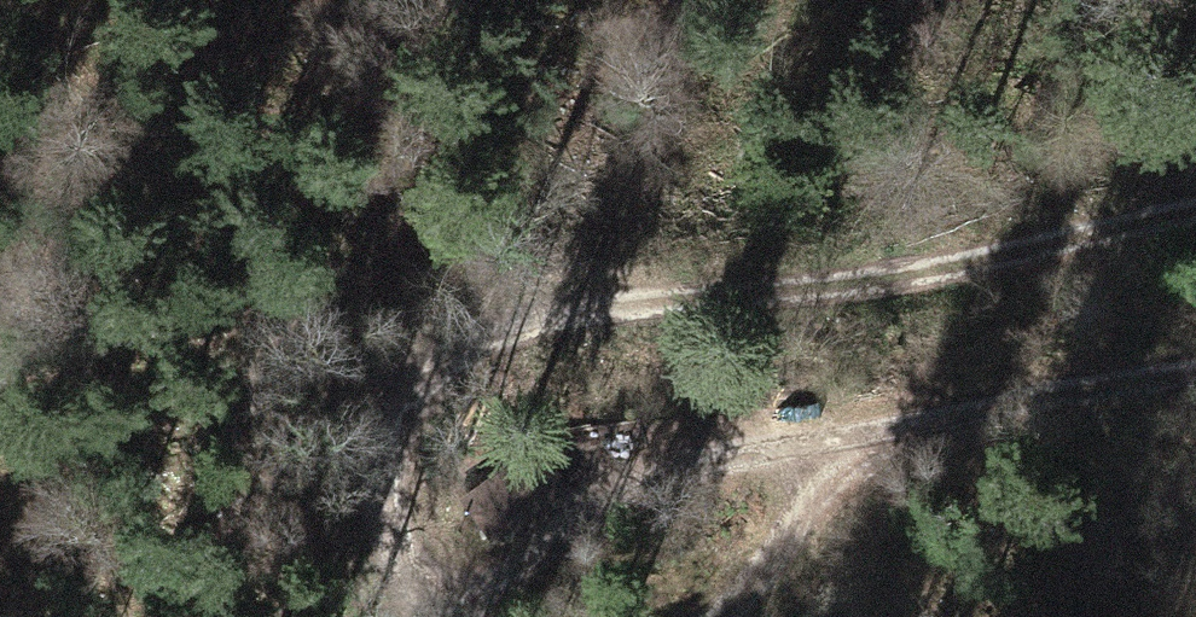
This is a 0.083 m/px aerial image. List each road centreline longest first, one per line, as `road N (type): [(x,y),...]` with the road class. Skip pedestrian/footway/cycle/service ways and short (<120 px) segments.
road 1 (track): [(434,616),(456,594),(415,494),(438,406),(512,357),(662,308),(1195,227)]
road 2 (track): [(1195,383),(788,451),(617,499),(456,594)]

